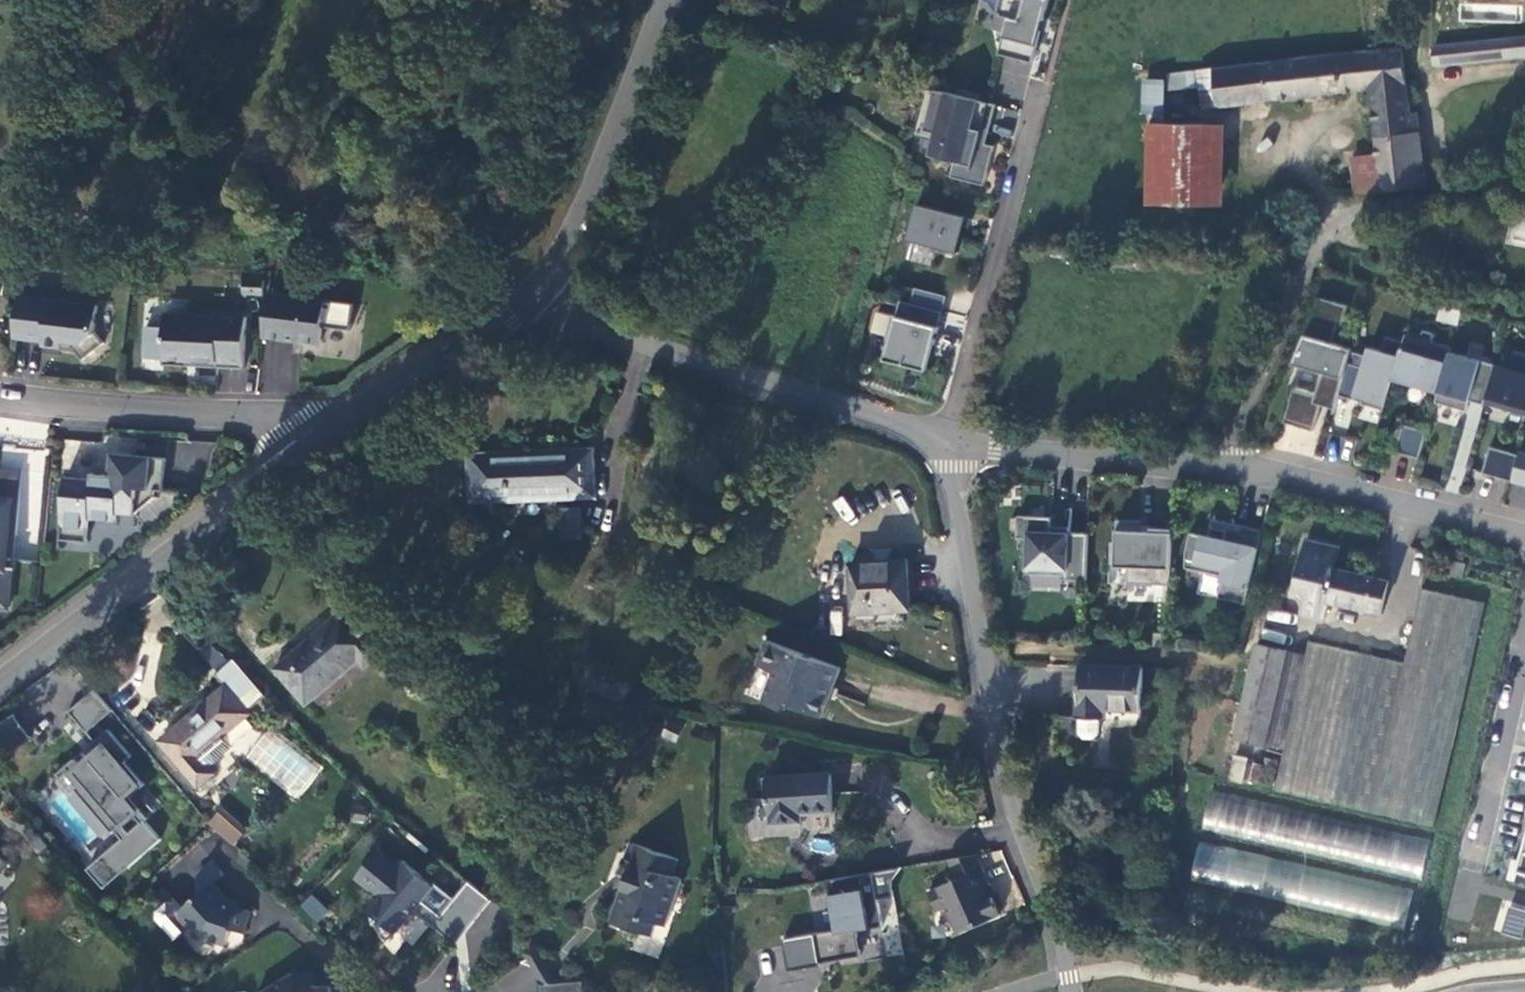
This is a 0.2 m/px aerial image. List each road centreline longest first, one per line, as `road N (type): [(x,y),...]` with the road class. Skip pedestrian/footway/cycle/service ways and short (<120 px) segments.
road 1 (residential): [(1071,991),(1005,772),(944,440)]
road 2 (unclassified): [(1524,186),(1324,230),(1218,466)]
road 3 (residential): [(944,440),(596,329),(539,286)]
road 4 (tertiary): [(309,451),(0,684)]
road 5 (residential): [(944,440),(1039,96)]
road 6 (residential): [(309,451),(288,428),(241,416),(0,396)]
road 7 (tertiary): [(665,0),(583,215),(539,286)]
road 8 (residential): [(1218,466),(1524,534)]
road 9 (tertiary): [(539,286),(309,451)]
road 10 (residential): [(1524,641),(1456,910)]
road 11 (residential): [(1218,466),(944,440)]

